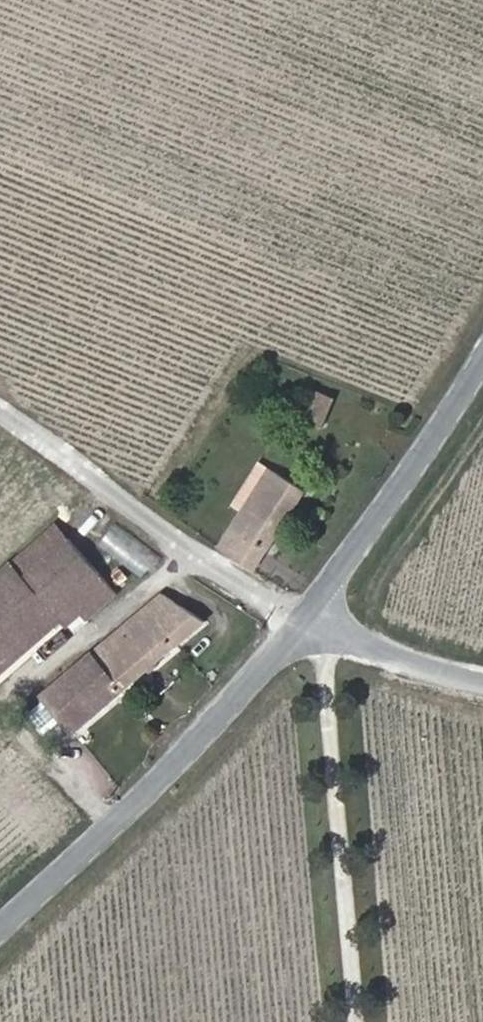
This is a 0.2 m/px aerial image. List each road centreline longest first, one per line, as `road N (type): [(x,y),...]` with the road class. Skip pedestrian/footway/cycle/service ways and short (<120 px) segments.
road 1 (secondary): [(0,930),(160,779),(305,621)]
road 2 (track): [(0,413),(154,531),(305,621)]
road 3 (secondary): [(305,621),(482,363)]
road 4 (unclassified): [(305,621),(482,682)]

